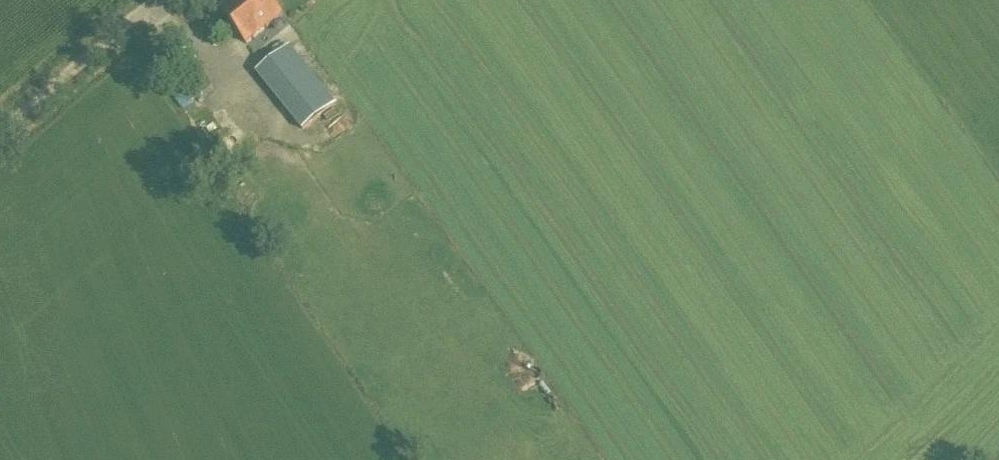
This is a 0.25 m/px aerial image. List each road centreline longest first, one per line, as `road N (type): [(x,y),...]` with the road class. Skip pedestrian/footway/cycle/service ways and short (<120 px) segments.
road 1 (track): [(0,136),(119,35)]

